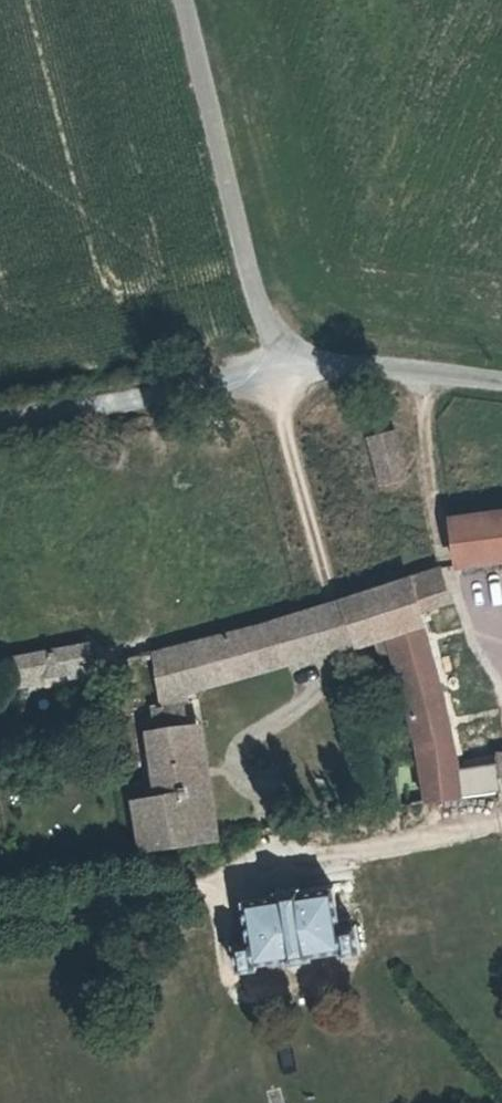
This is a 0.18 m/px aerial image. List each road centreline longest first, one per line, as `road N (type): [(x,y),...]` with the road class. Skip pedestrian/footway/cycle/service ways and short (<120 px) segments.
road 1 (unclassified): [(180,0),(253,299),(286,366),(501,388)]
road 2 (track): [(286,366),(0,417)]

